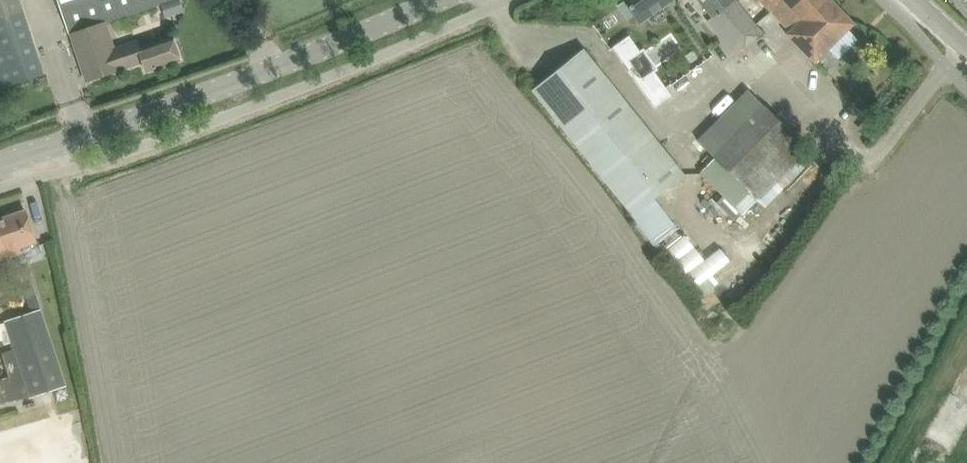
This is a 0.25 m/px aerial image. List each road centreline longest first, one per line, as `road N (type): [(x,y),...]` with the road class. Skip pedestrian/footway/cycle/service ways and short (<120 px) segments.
road 1 (tertiary): [(0,161),(303,59),(438,0)]

